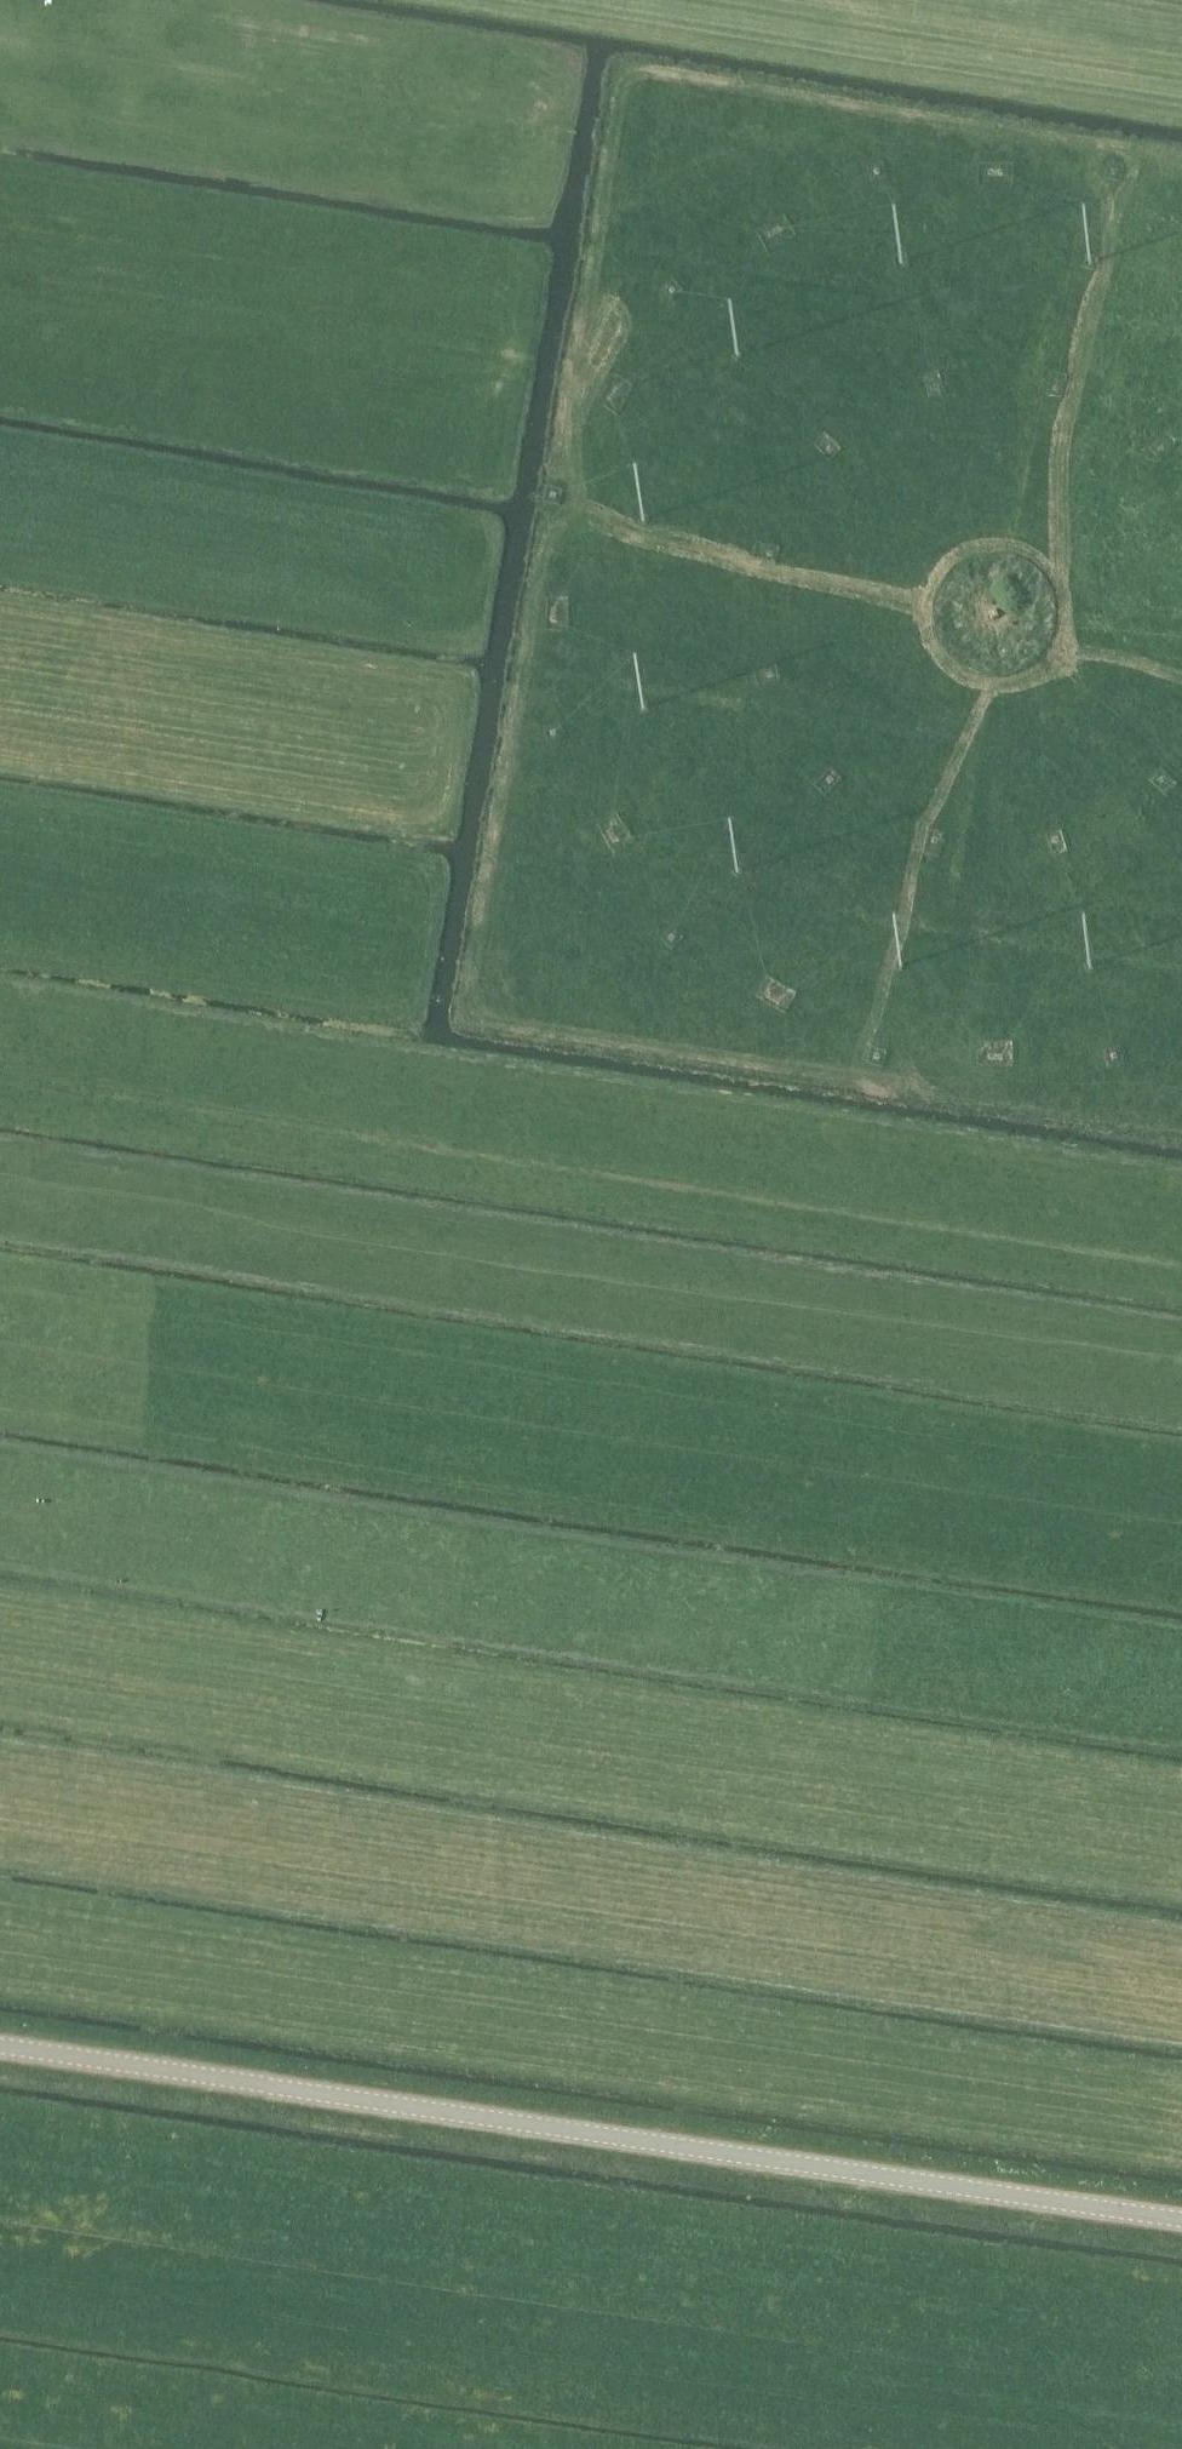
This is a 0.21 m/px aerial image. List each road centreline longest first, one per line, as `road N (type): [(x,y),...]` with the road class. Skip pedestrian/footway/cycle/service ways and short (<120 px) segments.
road 1 (track): [(0,1170),(1181,1356)]
road 2 (tertiary): [(1181,2217),(0,2043)]

